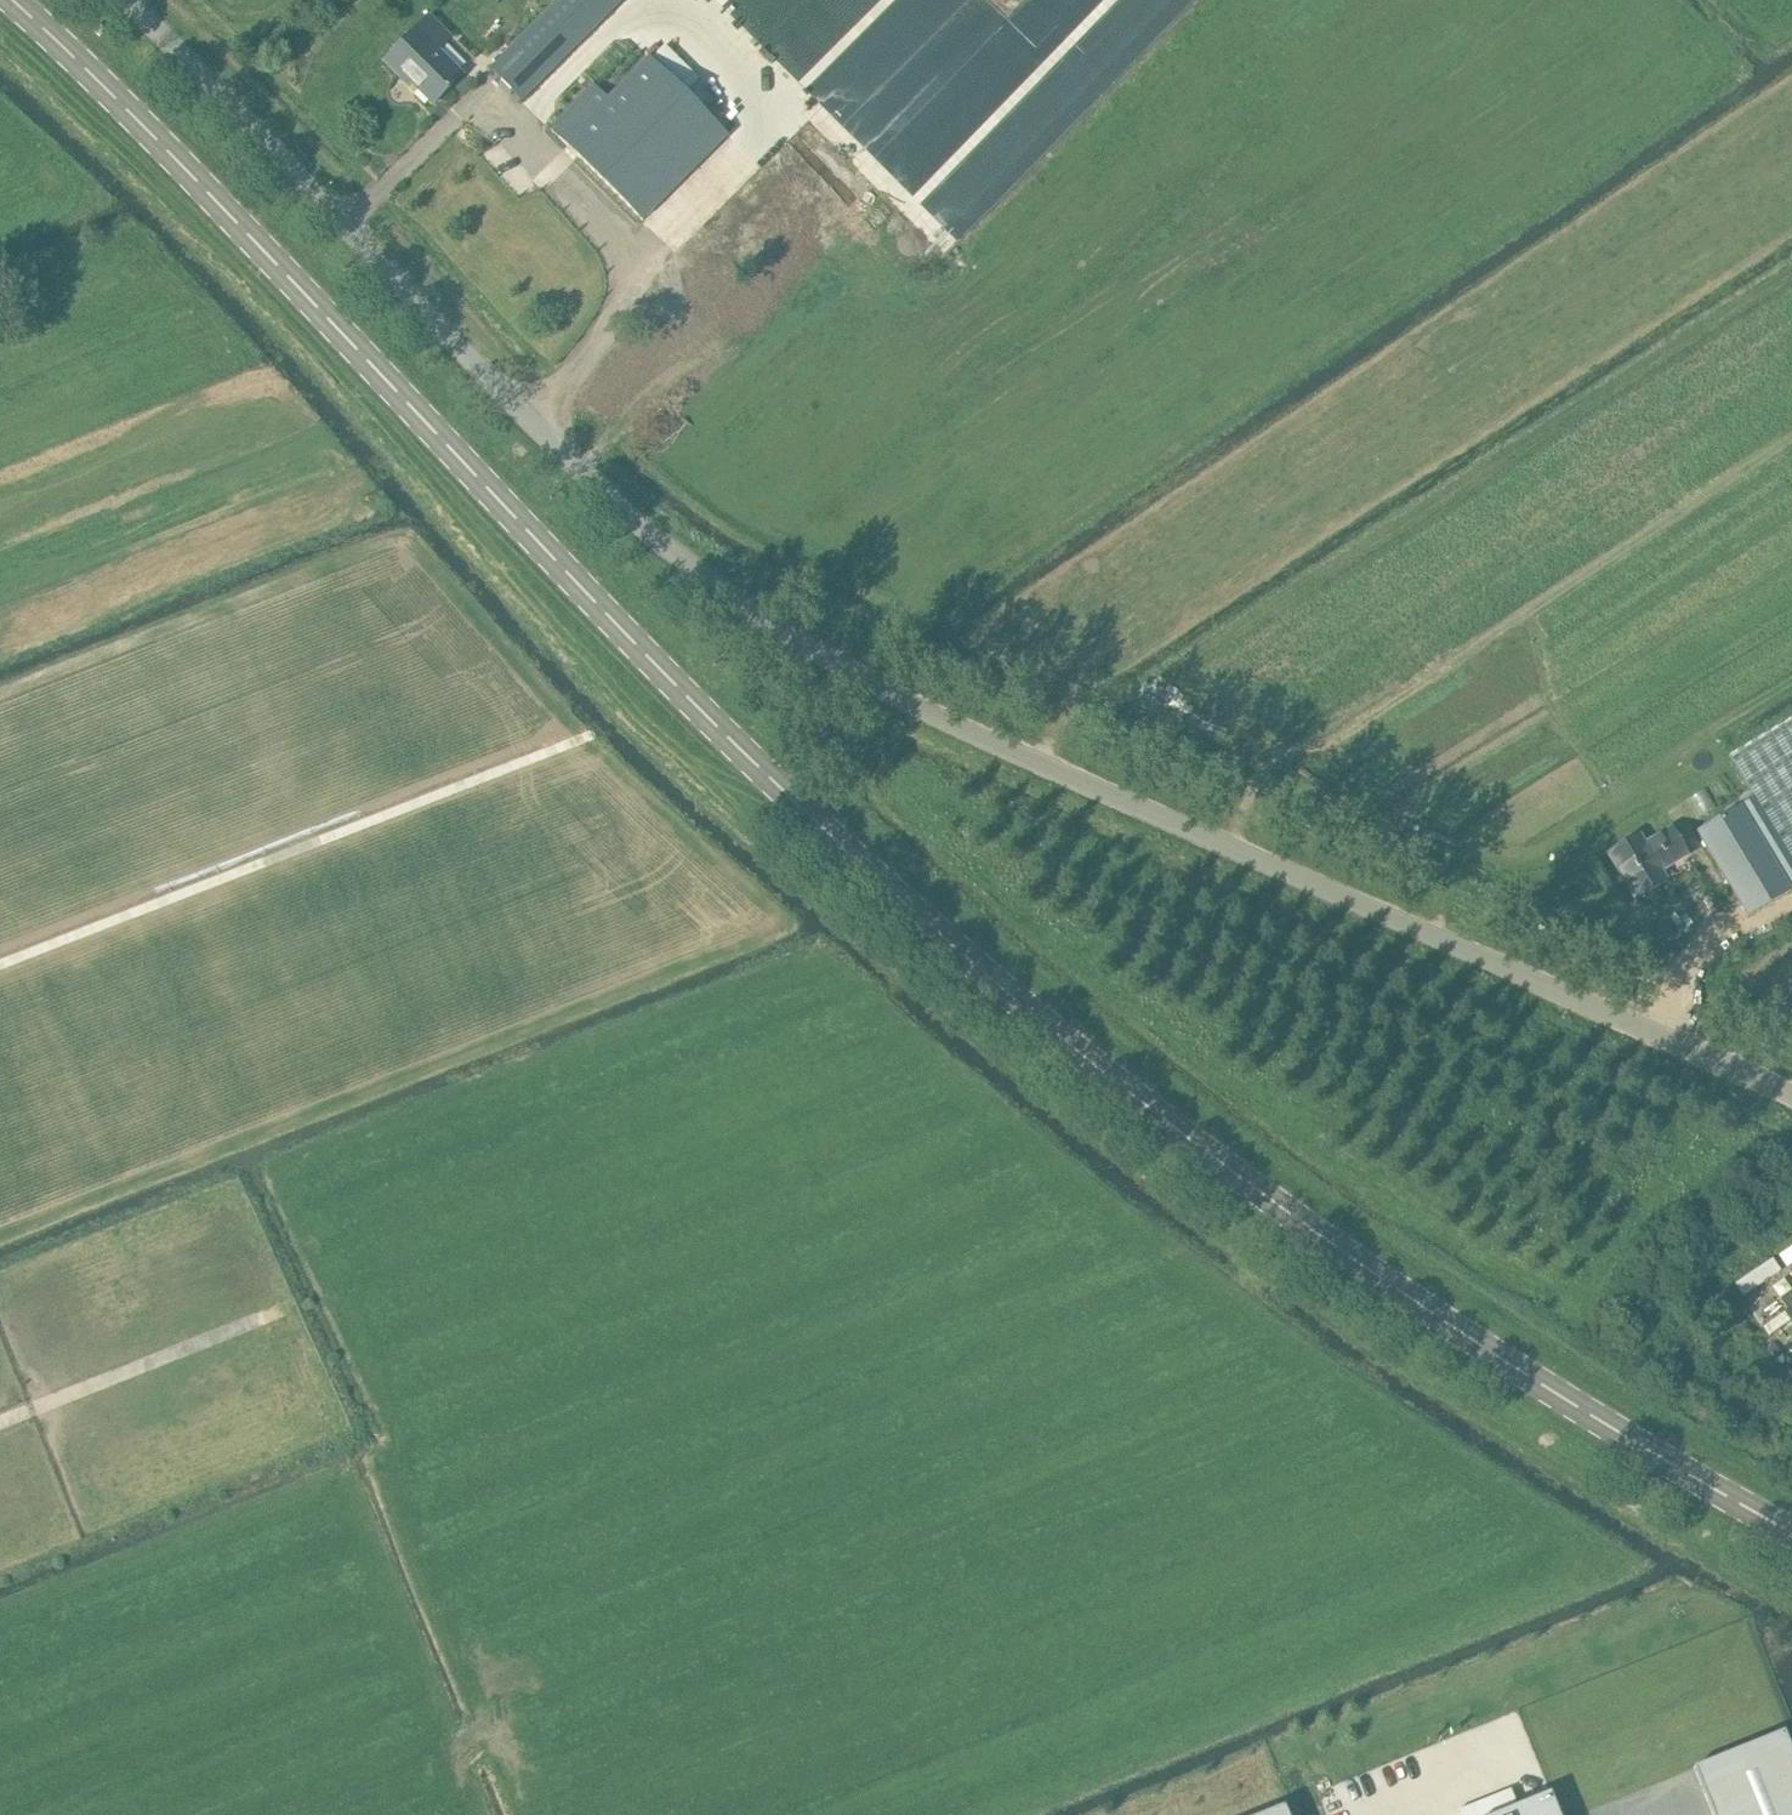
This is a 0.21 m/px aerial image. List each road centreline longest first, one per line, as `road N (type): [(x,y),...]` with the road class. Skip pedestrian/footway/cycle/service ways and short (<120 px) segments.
road 1 (secondary): [(1791,1532),(1418,1303),(1215,1158),(1021,1001),(838,840),(645,649),(10,0)]
road 2 (unclassified): [(1791,1094),(859,673),(692,565),(124,0)]
road 3 (track): [(0,1418),(255,1318)]

